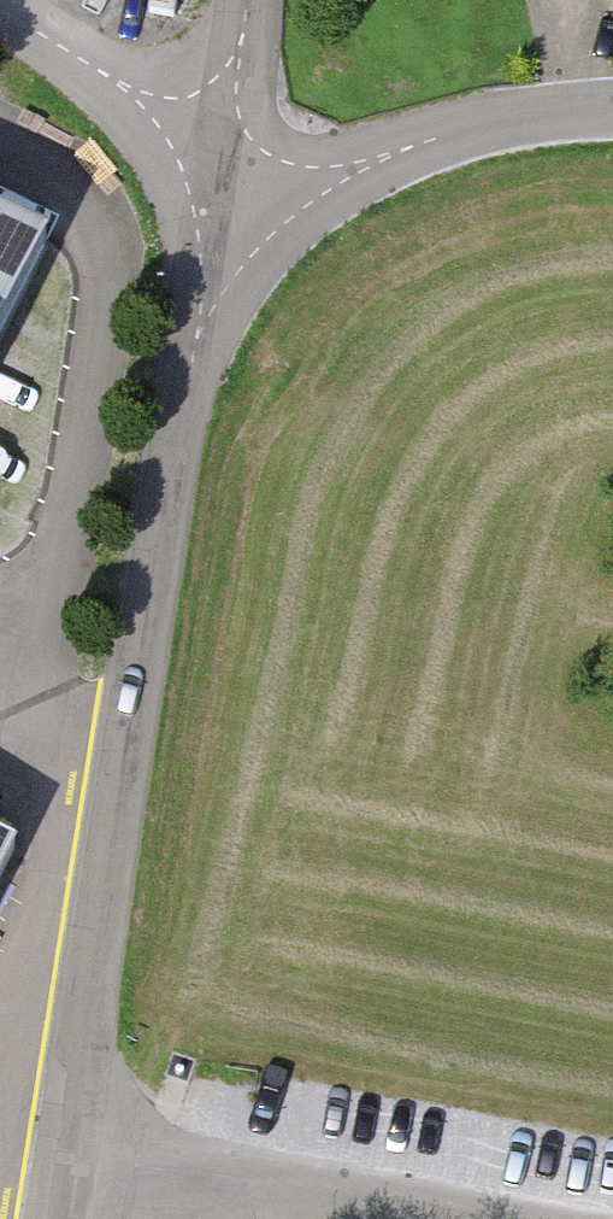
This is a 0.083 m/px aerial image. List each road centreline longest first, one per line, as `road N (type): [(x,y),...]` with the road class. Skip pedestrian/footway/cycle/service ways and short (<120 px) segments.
road 1 (residential): [(66,1164),(229,180)]
road 2 (residential): [(229,180),(354,168),(432,138),(612,109)]
road 3 (residential): [(410,1218),(66,1164)]
road 4 (residential): [(229,180),(248,0)]

